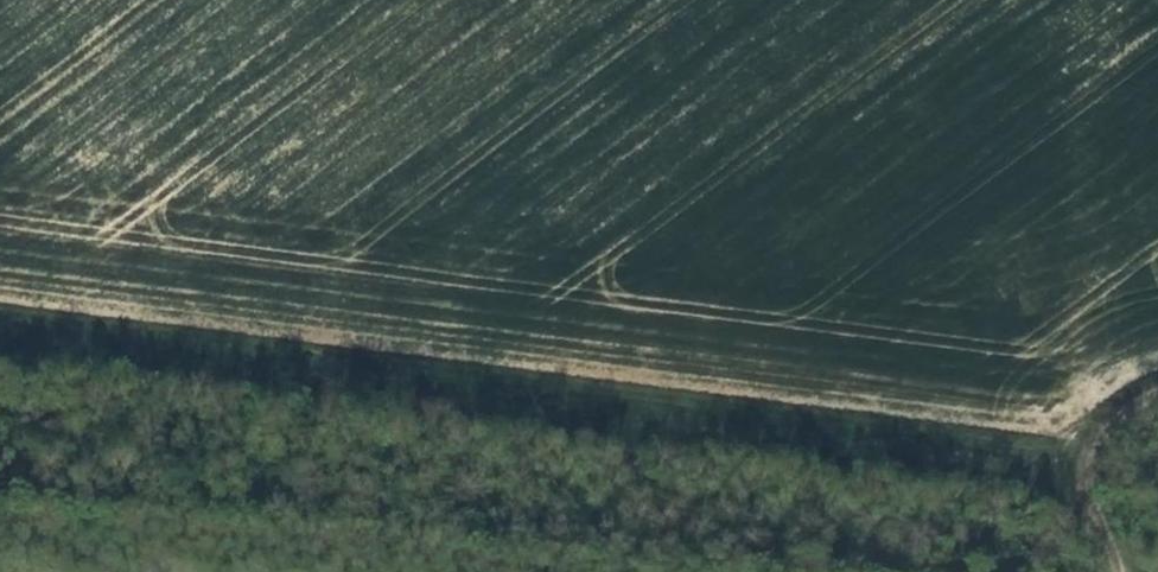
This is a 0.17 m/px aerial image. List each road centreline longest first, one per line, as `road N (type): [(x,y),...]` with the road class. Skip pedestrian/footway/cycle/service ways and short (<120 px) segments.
road 1 (track): [(1134,571),(1108,495),(1108,458),(1137,416),(1157,406)]

